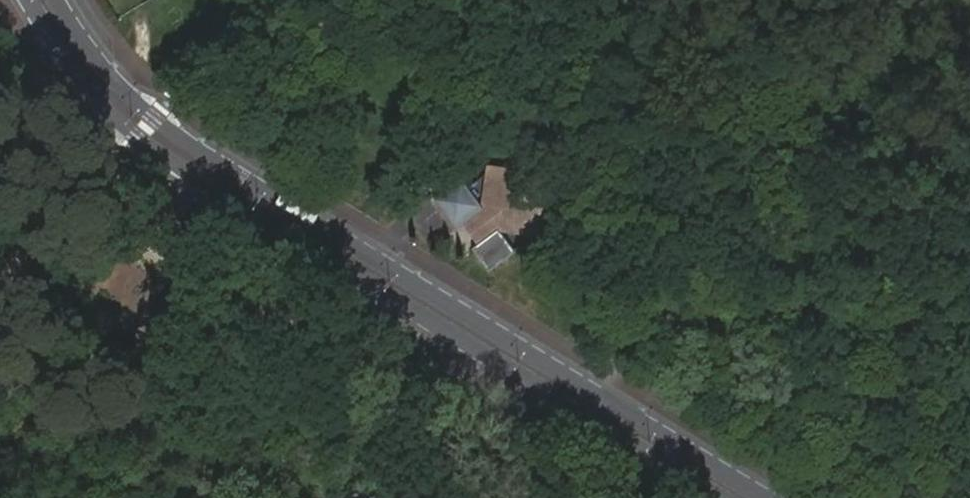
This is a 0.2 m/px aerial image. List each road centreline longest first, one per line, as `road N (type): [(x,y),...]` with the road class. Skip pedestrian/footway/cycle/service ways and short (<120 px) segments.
road 1 (residential): [(771,497),(532,355),(154,102),(76,35),(56,0)]
road 2 (residential): [(28,0),(56,48),(140,118),(517,373),(721,497)]
road 3 (track): [(0,283),(115,96)]

